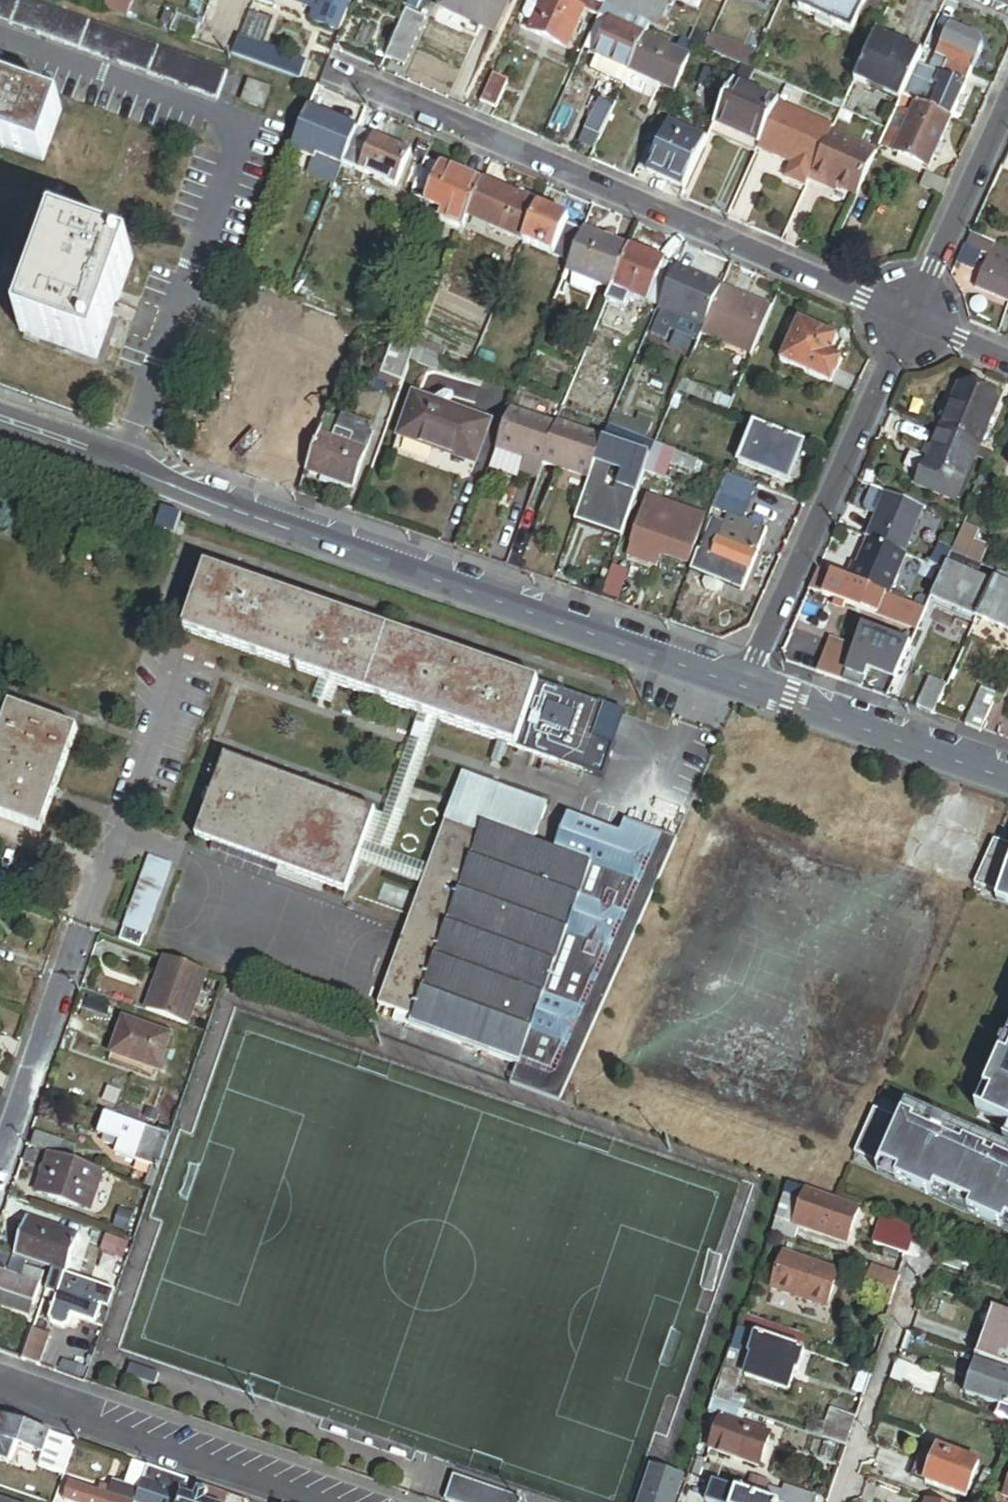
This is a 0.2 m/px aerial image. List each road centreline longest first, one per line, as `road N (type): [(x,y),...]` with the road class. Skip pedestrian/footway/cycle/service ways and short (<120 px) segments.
road 1 (residential): [(0,417),(222,508),(741,688)]
road 2 (residential): [(910,317),(332,71)]
road 3 (residential): [(741,688),(910,317)]
road 4 (residential): [(325,1501),(0,1389)]
road 5 (residential): [(741,688),(1007,781)]
road 6 (residential): [(0,1161),(81,930)]
road 7 (residential): [(910,317),(1007,102)]

